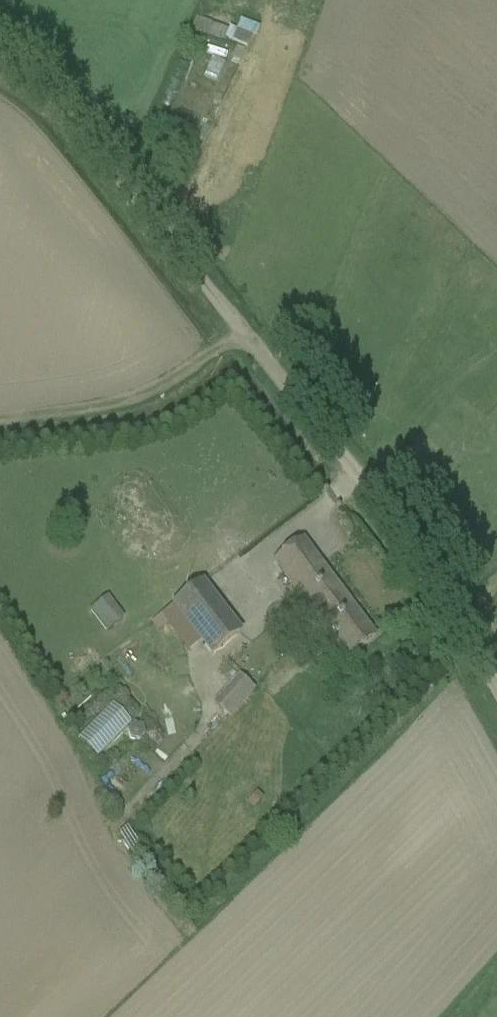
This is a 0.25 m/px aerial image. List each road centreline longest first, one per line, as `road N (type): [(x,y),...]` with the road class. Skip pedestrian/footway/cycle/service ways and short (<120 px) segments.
road 1 (track): [(314,426),(75,118),(0,58)]
road 2 (unclassified): [(496,703),(411,548),(314,426)]
road 3 (track): [(247,332),(201,368),(137,399),(0,419)]

